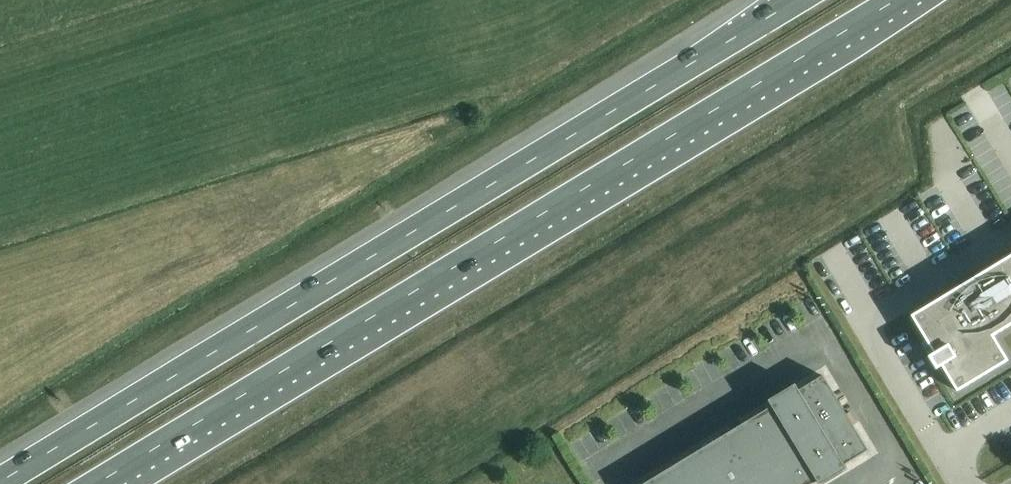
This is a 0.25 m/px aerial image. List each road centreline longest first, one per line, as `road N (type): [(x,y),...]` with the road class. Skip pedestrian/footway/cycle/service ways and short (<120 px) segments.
road 1 (motorway): [(100,483),(901,0)]
road 2 (motorway): [(798,0),(0,482)]

